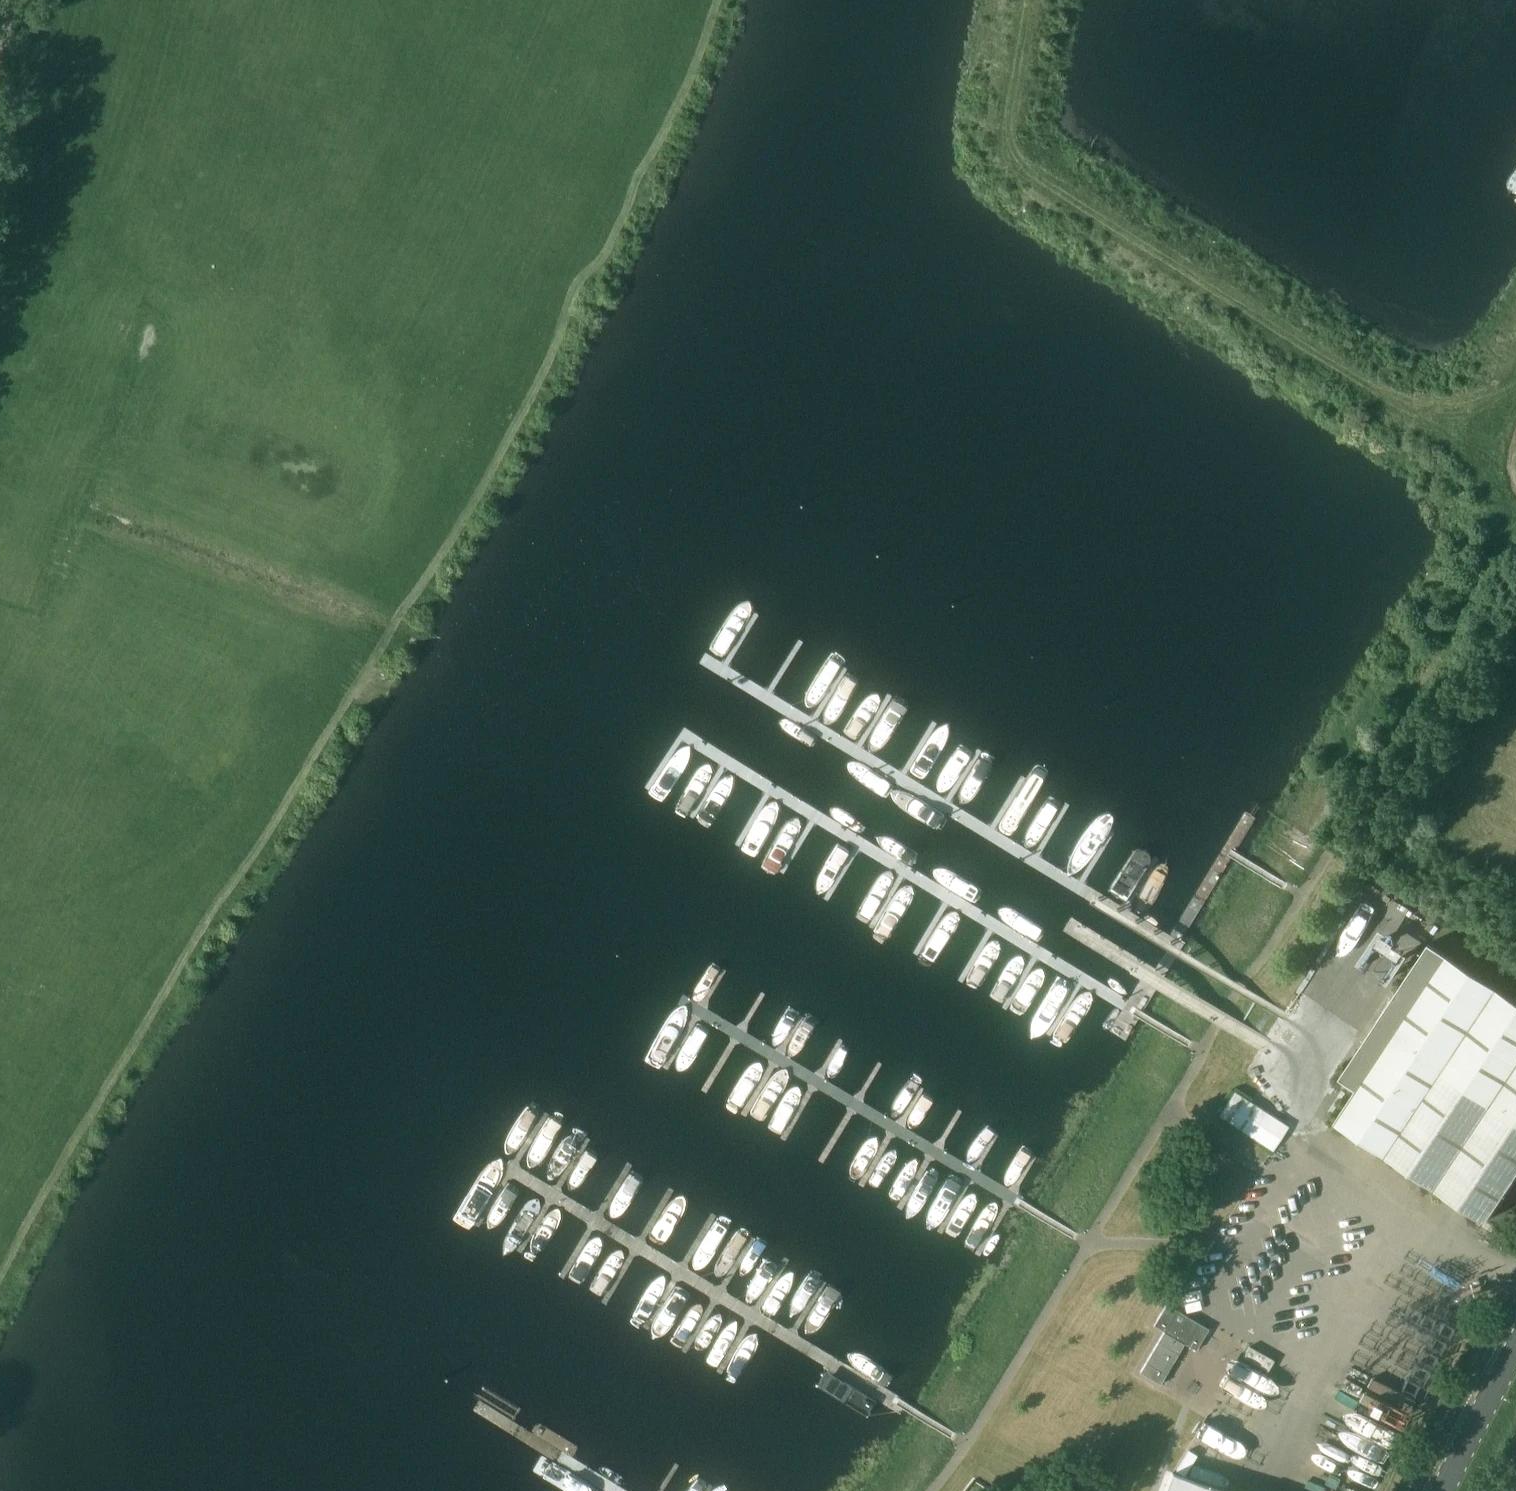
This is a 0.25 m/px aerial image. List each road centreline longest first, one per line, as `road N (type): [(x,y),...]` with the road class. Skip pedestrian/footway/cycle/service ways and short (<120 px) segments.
road 1 (tertiary): [(1446,1490),(1515,1351)]

